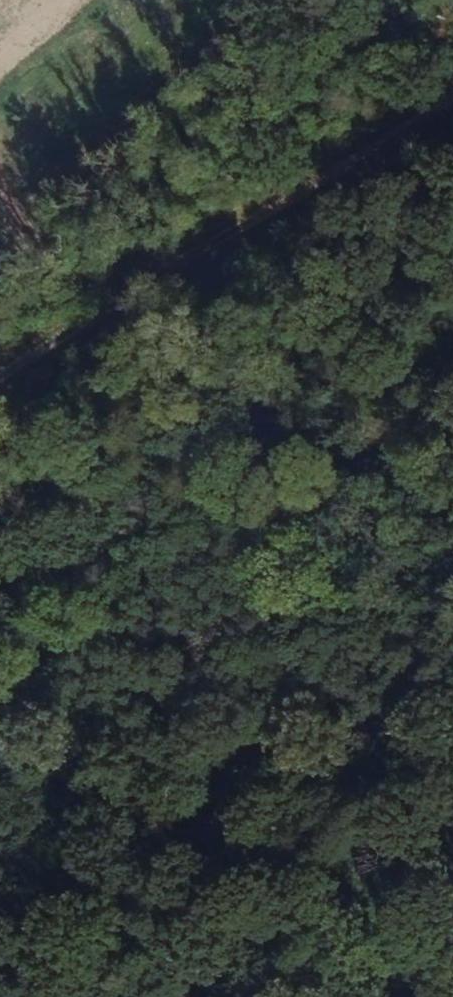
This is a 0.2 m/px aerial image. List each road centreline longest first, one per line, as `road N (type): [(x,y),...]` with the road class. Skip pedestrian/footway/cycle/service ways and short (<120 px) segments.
road 1 (track): [(452,99),(0,383)]

